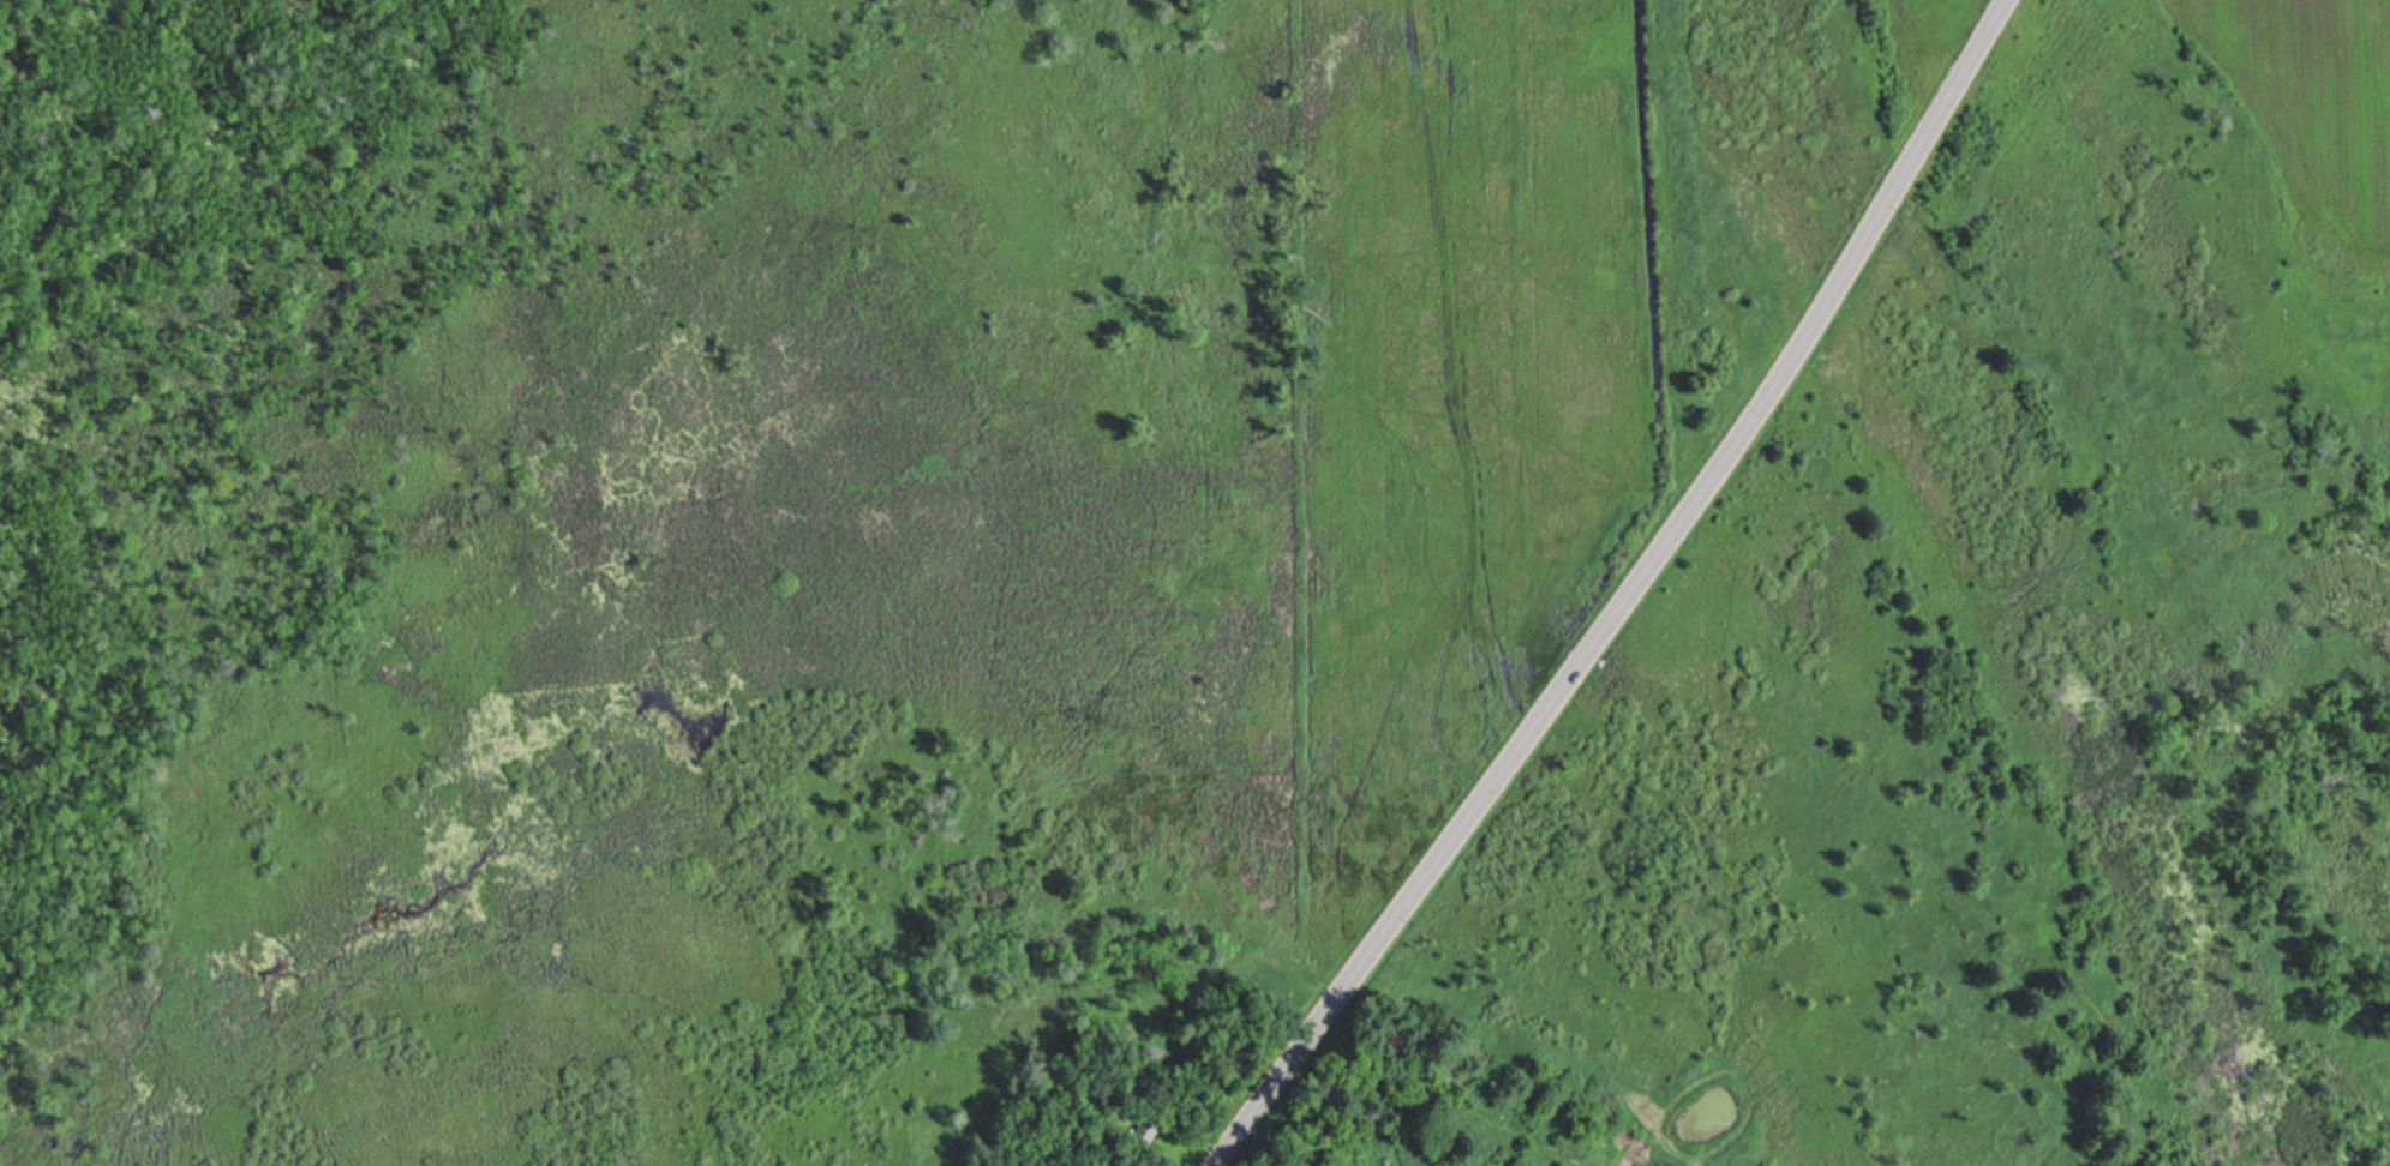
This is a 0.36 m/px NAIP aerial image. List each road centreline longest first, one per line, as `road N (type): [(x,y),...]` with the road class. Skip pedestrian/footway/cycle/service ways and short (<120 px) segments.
road 1 (tertiary): [(1218,1165),(1775,393),(2009,0)]

